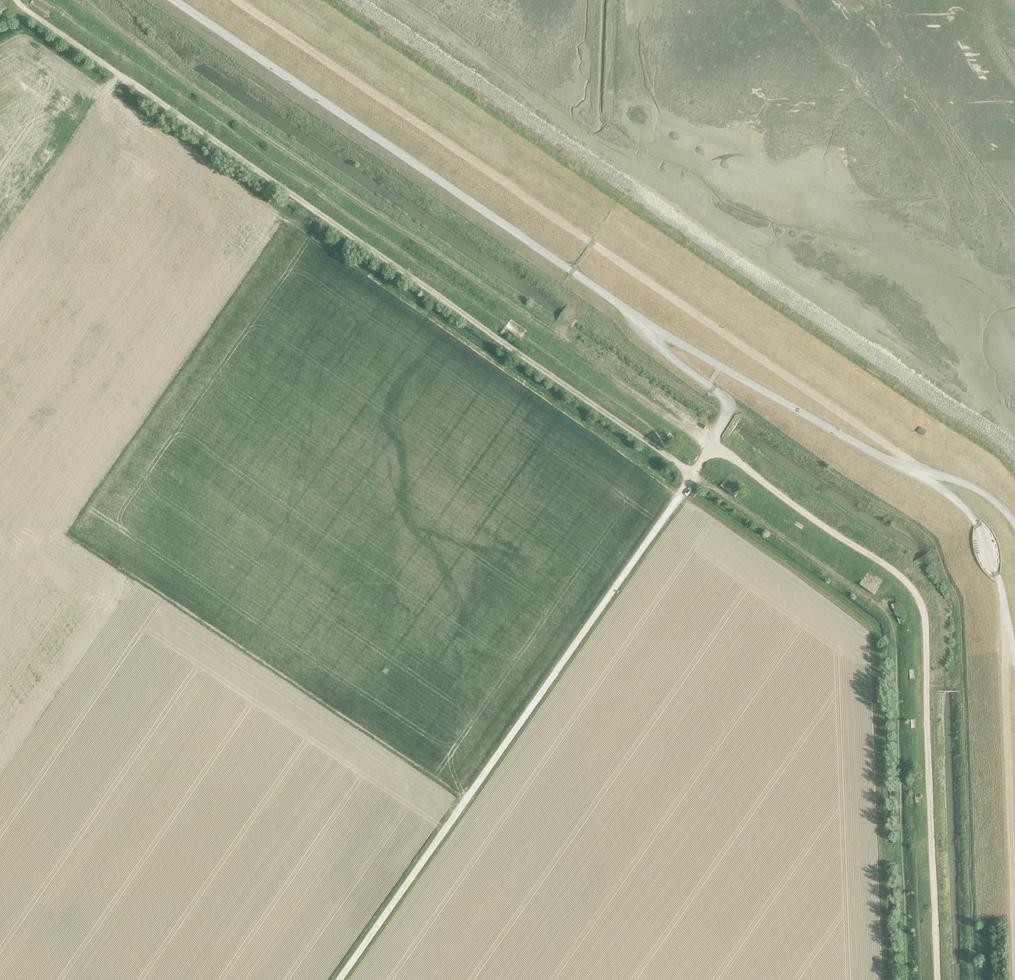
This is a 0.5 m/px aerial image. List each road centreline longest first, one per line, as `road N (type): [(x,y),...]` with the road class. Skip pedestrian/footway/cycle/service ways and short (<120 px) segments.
road 1 (track): [(897,642),(883,609),(14,0)]
road 2 (unclassified): [(340,979),(695,475)]
road 3 (track): [(909,979),(897,642)]

